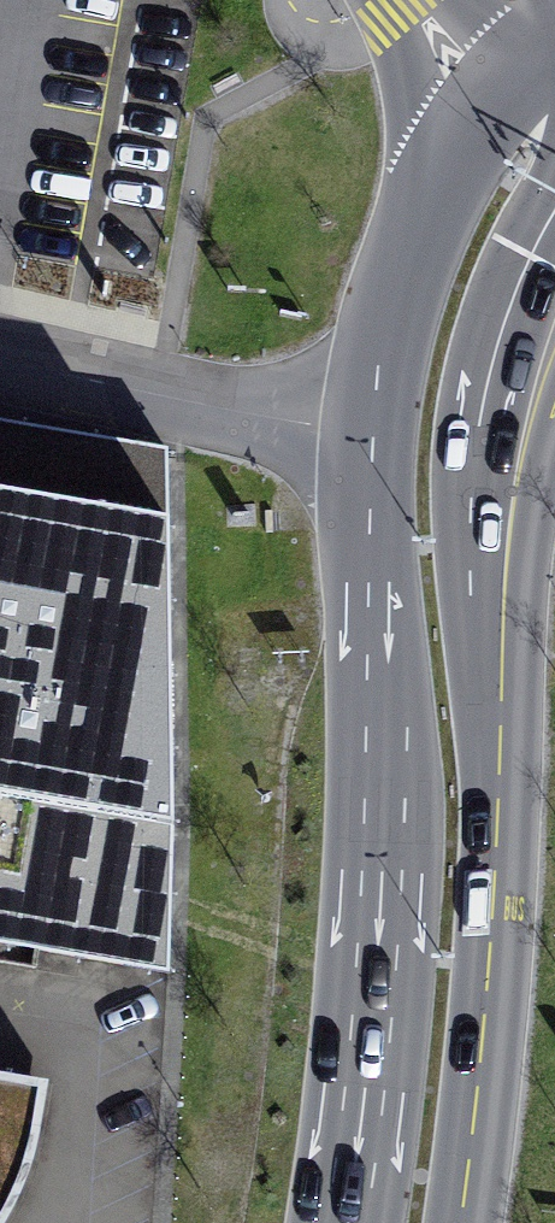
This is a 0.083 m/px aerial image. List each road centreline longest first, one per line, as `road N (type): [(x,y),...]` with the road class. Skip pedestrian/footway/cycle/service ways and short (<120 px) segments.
road 1 (tertiary): [(553,38),(484,110),(433,190),(391,294),(370,436),(379,688),(375,1074)]
road 2 (tertiary): [(442,1222),(463,1073),(479,722),(474,475),(497,334),(554,217)]
road 3 (trunk): [(375,1074),(316,1222)]
road 4 (tertiary): [(375,1074),(358,1222)]

